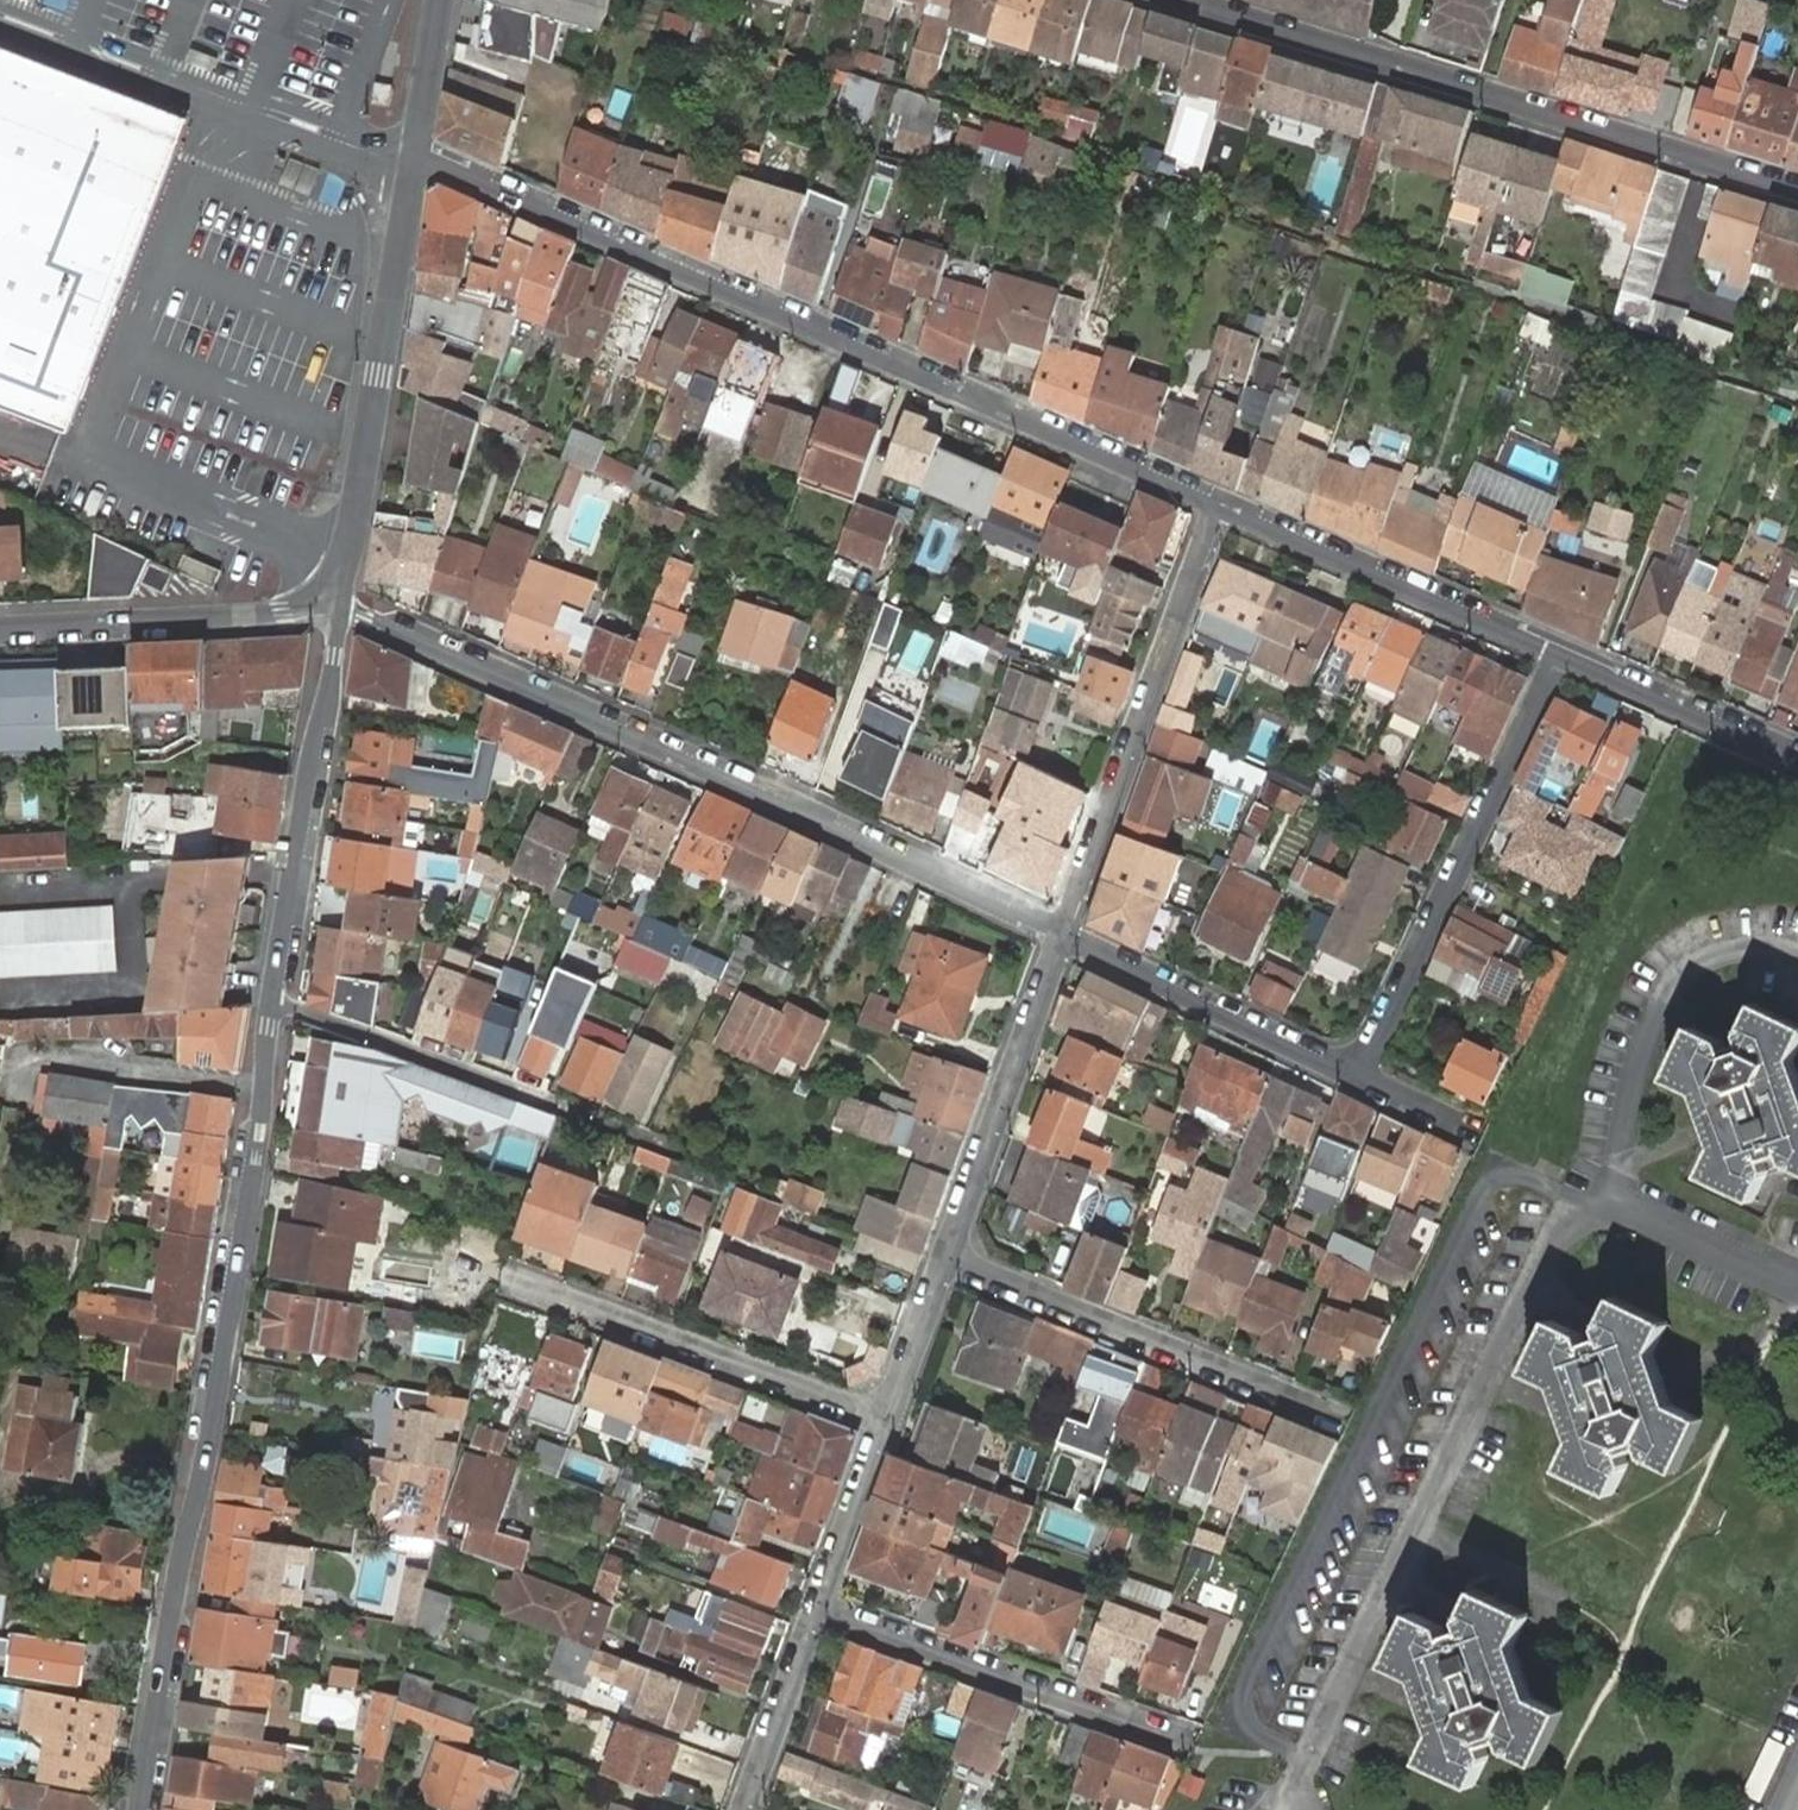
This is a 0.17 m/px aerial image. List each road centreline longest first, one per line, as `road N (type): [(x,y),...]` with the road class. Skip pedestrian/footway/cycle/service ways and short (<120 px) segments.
road 1 (residential): [(415,162),(1220,508)]
road 2 (residential): [(1063,937),(341,609)]
road 3 (residential): [(145,1809),(263,1090)]
road 4 (residential): [(1797,194),(1174,0)]
road 5 (residential): [(1359,1081),(1559,655)]
road 6 (residential): [(1220,508),(1063,937)]
road 7 (residential): [(341,609),(415,162)]
road 8 (residential): [(270,1004),(669,1148)]
road 9 (residential): [(949,1259),(1334,1416)]
road 10 (residential): [(270,1004),(341,609)]
road 11 (residential): [(893,1419),(525,1282)]
road 12 (residential): [(821,1613),(1176,1739)]
road 13 (residential): [(1220,508),(1559,655)]
road 14 (residential): [(1063,937),(949,1259)]
road 15 (residential): [(341,609),(0,628)]
road 16 (residential): [(1359,1081),(1063,937)]
road 17 (residential): [(263,1090),(35,1061),(21,1095)]
road 18 (residential): [(1559,655),(1797,760)]
road 19 (residential): [(821,1613),(749,1809)]
road 20 (residential): [(893,1419),(821,1613)]
road 21 (residential): [(949,1259),(893,1419)]
road 22 (residential): [(415,162),(440,0)]

